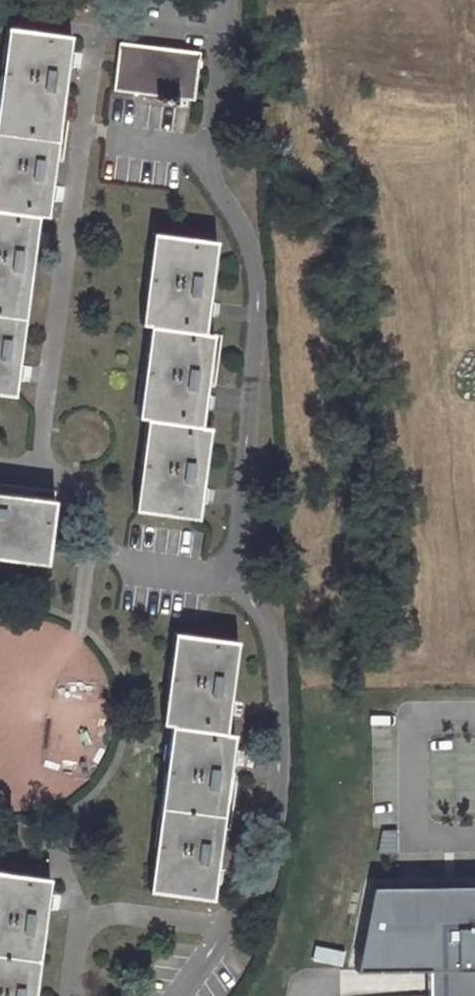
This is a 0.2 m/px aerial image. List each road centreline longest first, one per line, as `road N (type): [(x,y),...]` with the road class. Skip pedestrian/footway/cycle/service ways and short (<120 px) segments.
road 1 (residential): [(224,0),(208,148),(211,180),(243,235),(254,275),(234,572),(265,645),(271,830),(252,876),(169,995)]

